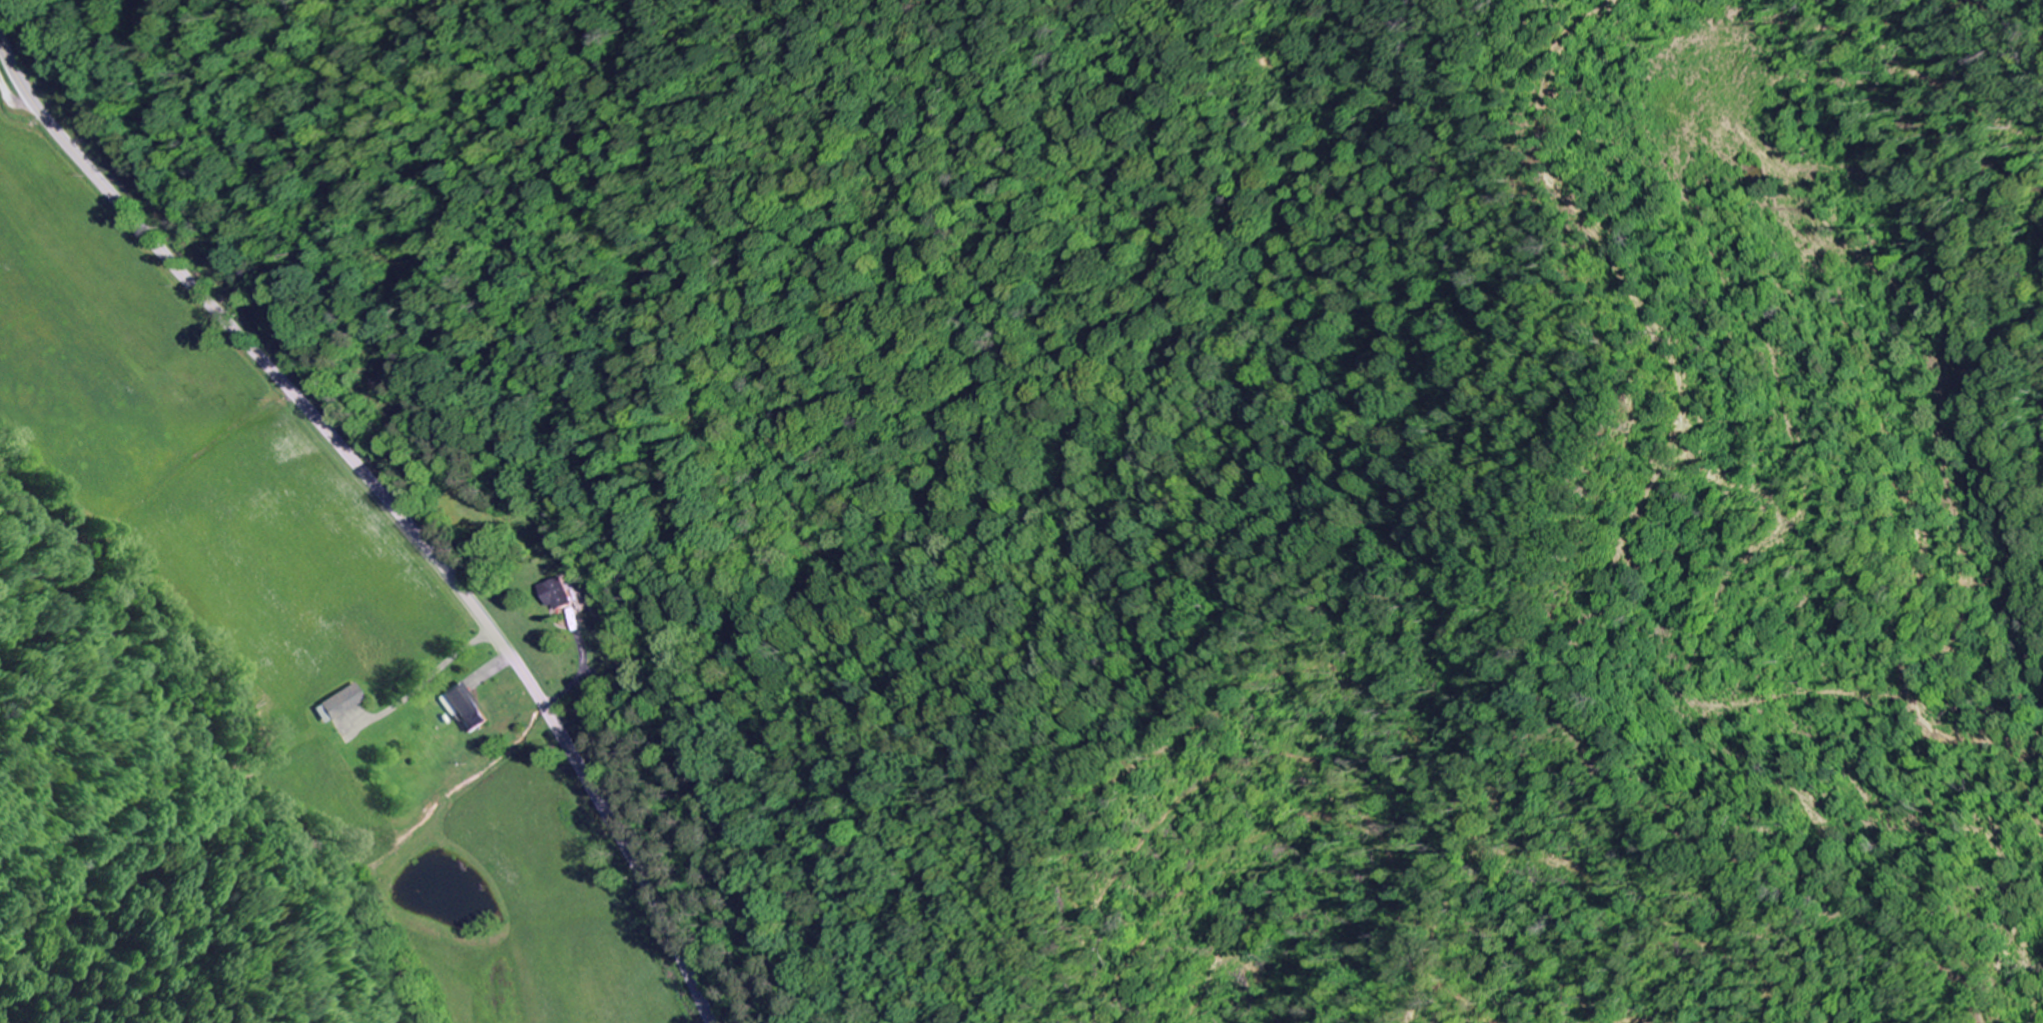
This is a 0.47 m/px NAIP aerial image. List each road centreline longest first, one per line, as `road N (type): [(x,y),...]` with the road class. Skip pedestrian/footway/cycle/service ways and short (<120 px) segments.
road 1 (tertiary): [(713,1022),(605,804),(519,665),(406,521),(85,165),(30,94),(0,29)]

